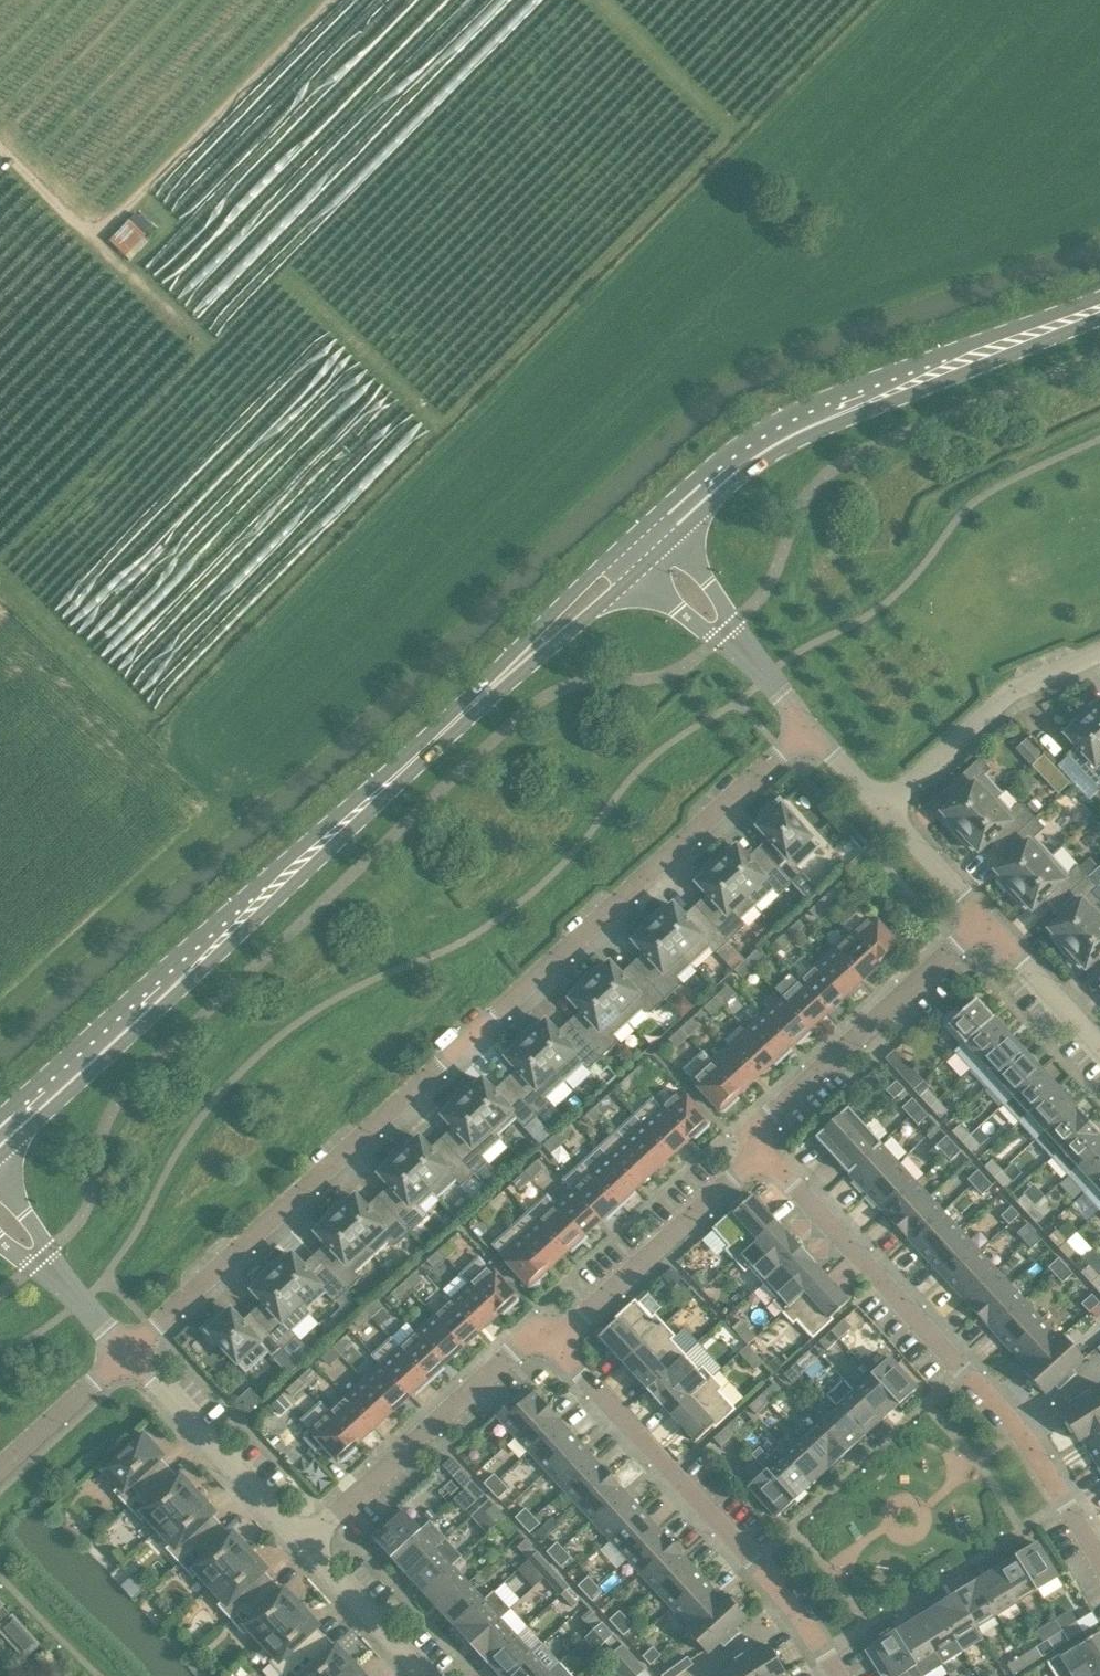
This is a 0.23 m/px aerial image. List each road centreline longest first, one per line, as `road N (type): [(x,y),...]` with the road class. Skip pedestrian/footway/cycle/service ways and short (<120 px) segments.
road 1 (residential): [(124,1351),(807,724)]
road 2 (primary): [(0,1150),(626,564)]
road 3 (residential): [(1099,1557),(972,1383),(758,1153)]
road 4 (track): [(0,148),(81,231),(110,226),(335,0)]
road 5 (primary): [(686,508),(793,431),(1099,307)]
road 6 (residential): [(837,1675),(751,1561),(550,1339)]
road 7 (residential): [(758,1153),(763,1121),(985,920)]
road 8 (residential): [(303,1543),(516,1348),(550,1339)]
road 9 (residential): [(550,1339),(758,1153)]
road 10 (residential): [(884,809),(1014,691),(1099,652)]
road 11 (residential): [(303,1543),(124,1351)]
road 12 (residential): [(424,1675),(303,1543)]
road 13 (residential): [(1099,1045),(985,920)]
road 14 (track): [(720,118),(599,0)]
road 15 (residential): [(0,1464),(124,1351)]
road 16 (residential): [(985,920),(884,809)]
road 17 (unclassified): [(725,634),(686,508)]
road 18 (residential): [(124,1351),(41,1260)]
road 19 (residential): [(807,724),(725,634)]
road 20 (unclassified): [(626,564),(725,634)]

